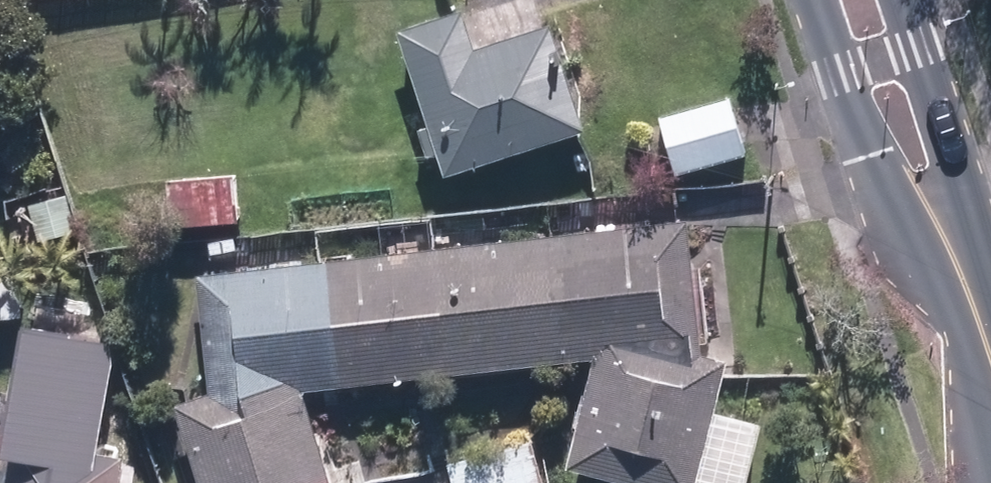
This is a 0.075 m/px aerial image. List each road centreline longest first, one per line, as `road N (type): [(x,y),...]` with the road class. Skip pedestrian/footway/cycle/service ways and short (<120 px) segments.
road 1 (secondary): [(855,0),(990,360)]

